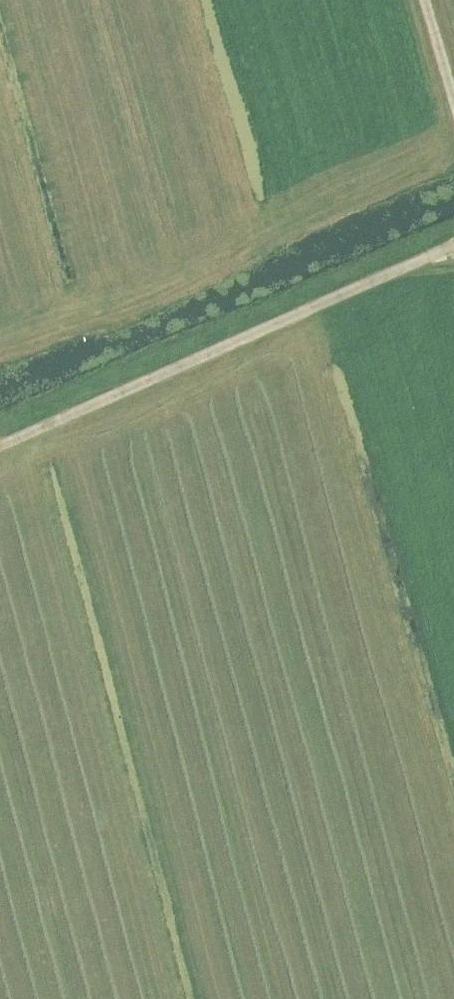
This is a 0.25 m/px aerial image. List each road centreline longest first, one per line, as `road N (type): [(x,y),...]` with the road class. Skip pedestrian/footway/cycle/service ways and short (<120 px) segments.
road 1 (track): [(0,447),(453,243)]

